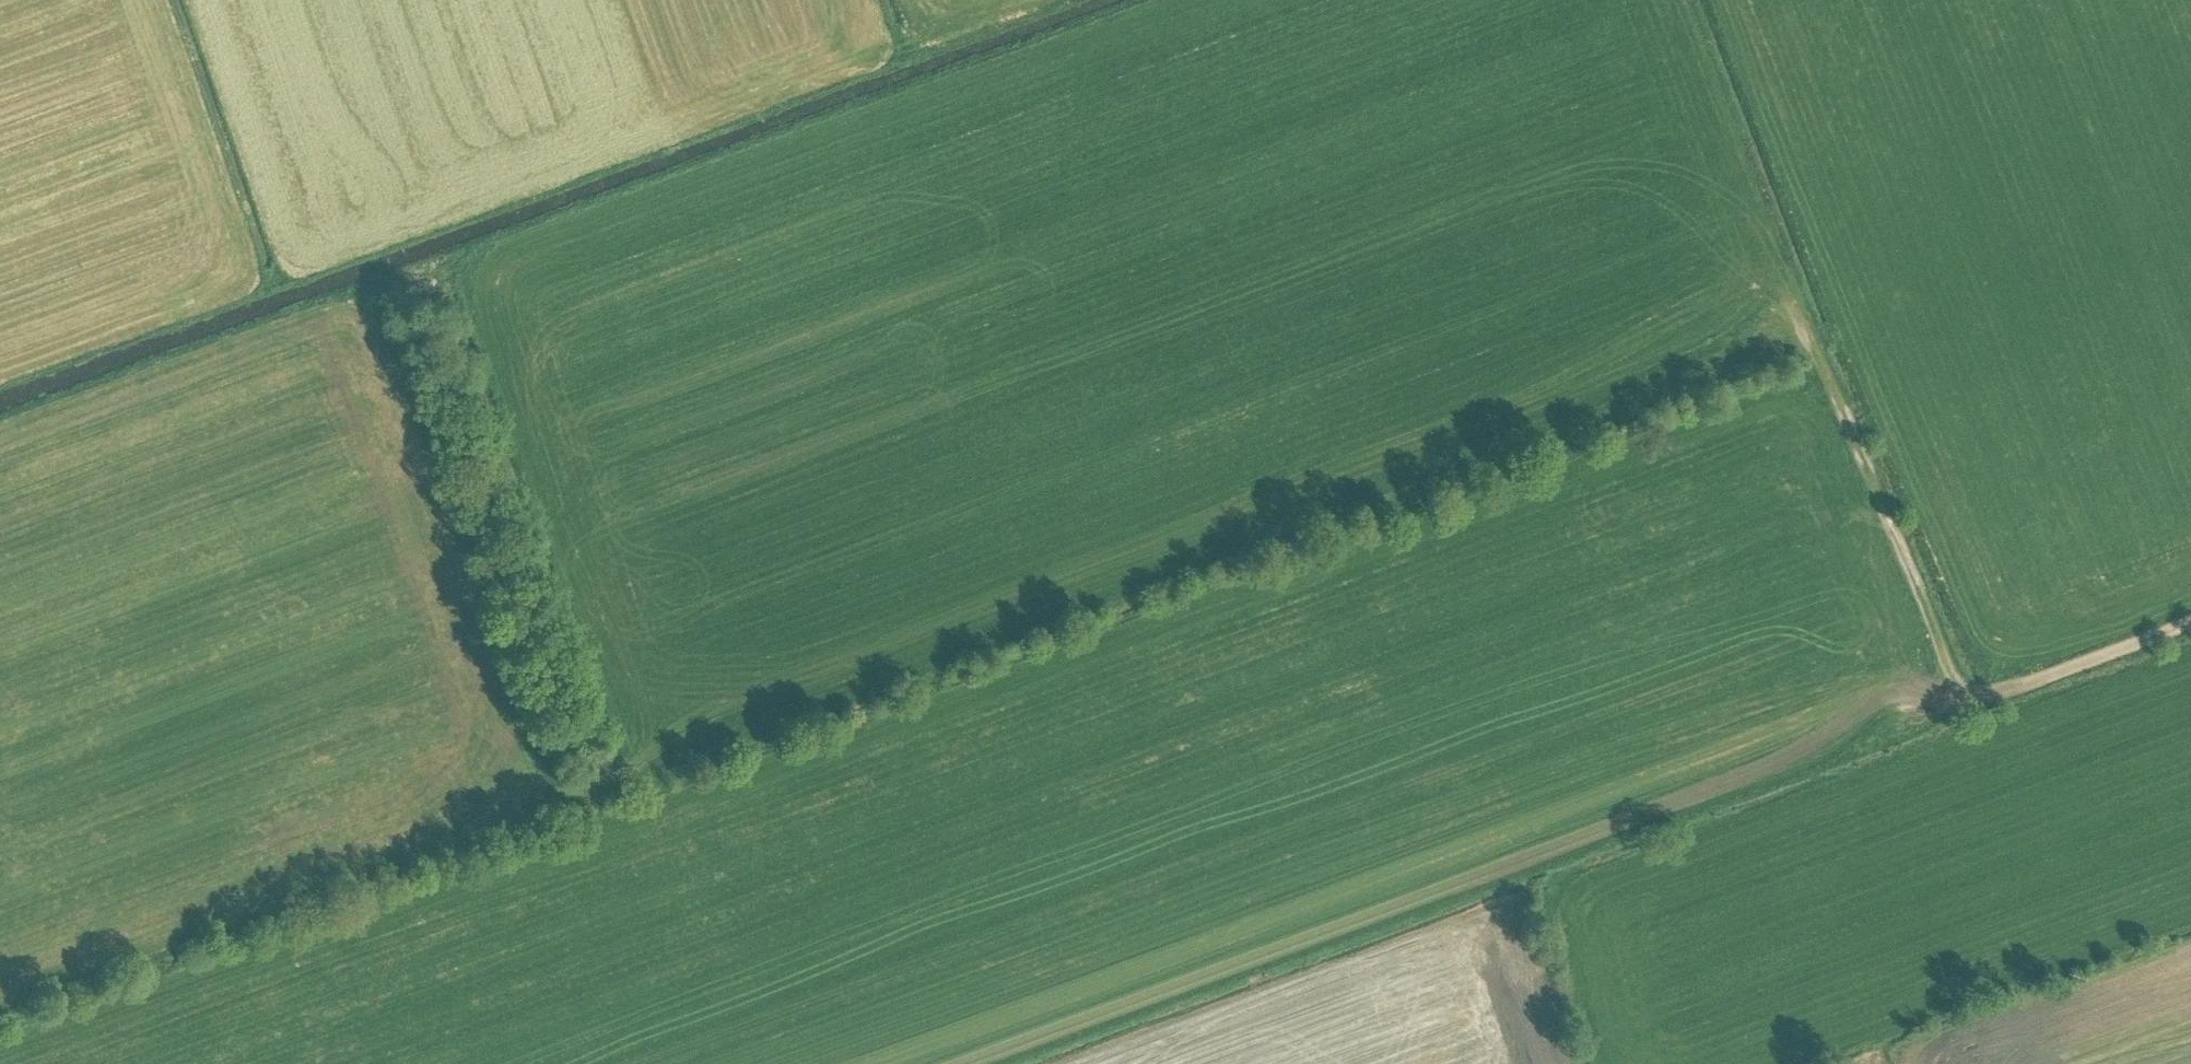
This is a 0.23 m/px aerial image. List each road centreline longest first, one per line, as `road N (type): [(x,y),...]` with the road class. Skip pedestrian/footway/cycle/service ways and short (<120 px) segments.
road 1 (track): [(2190,619),(1962,701),(1807,332)]

